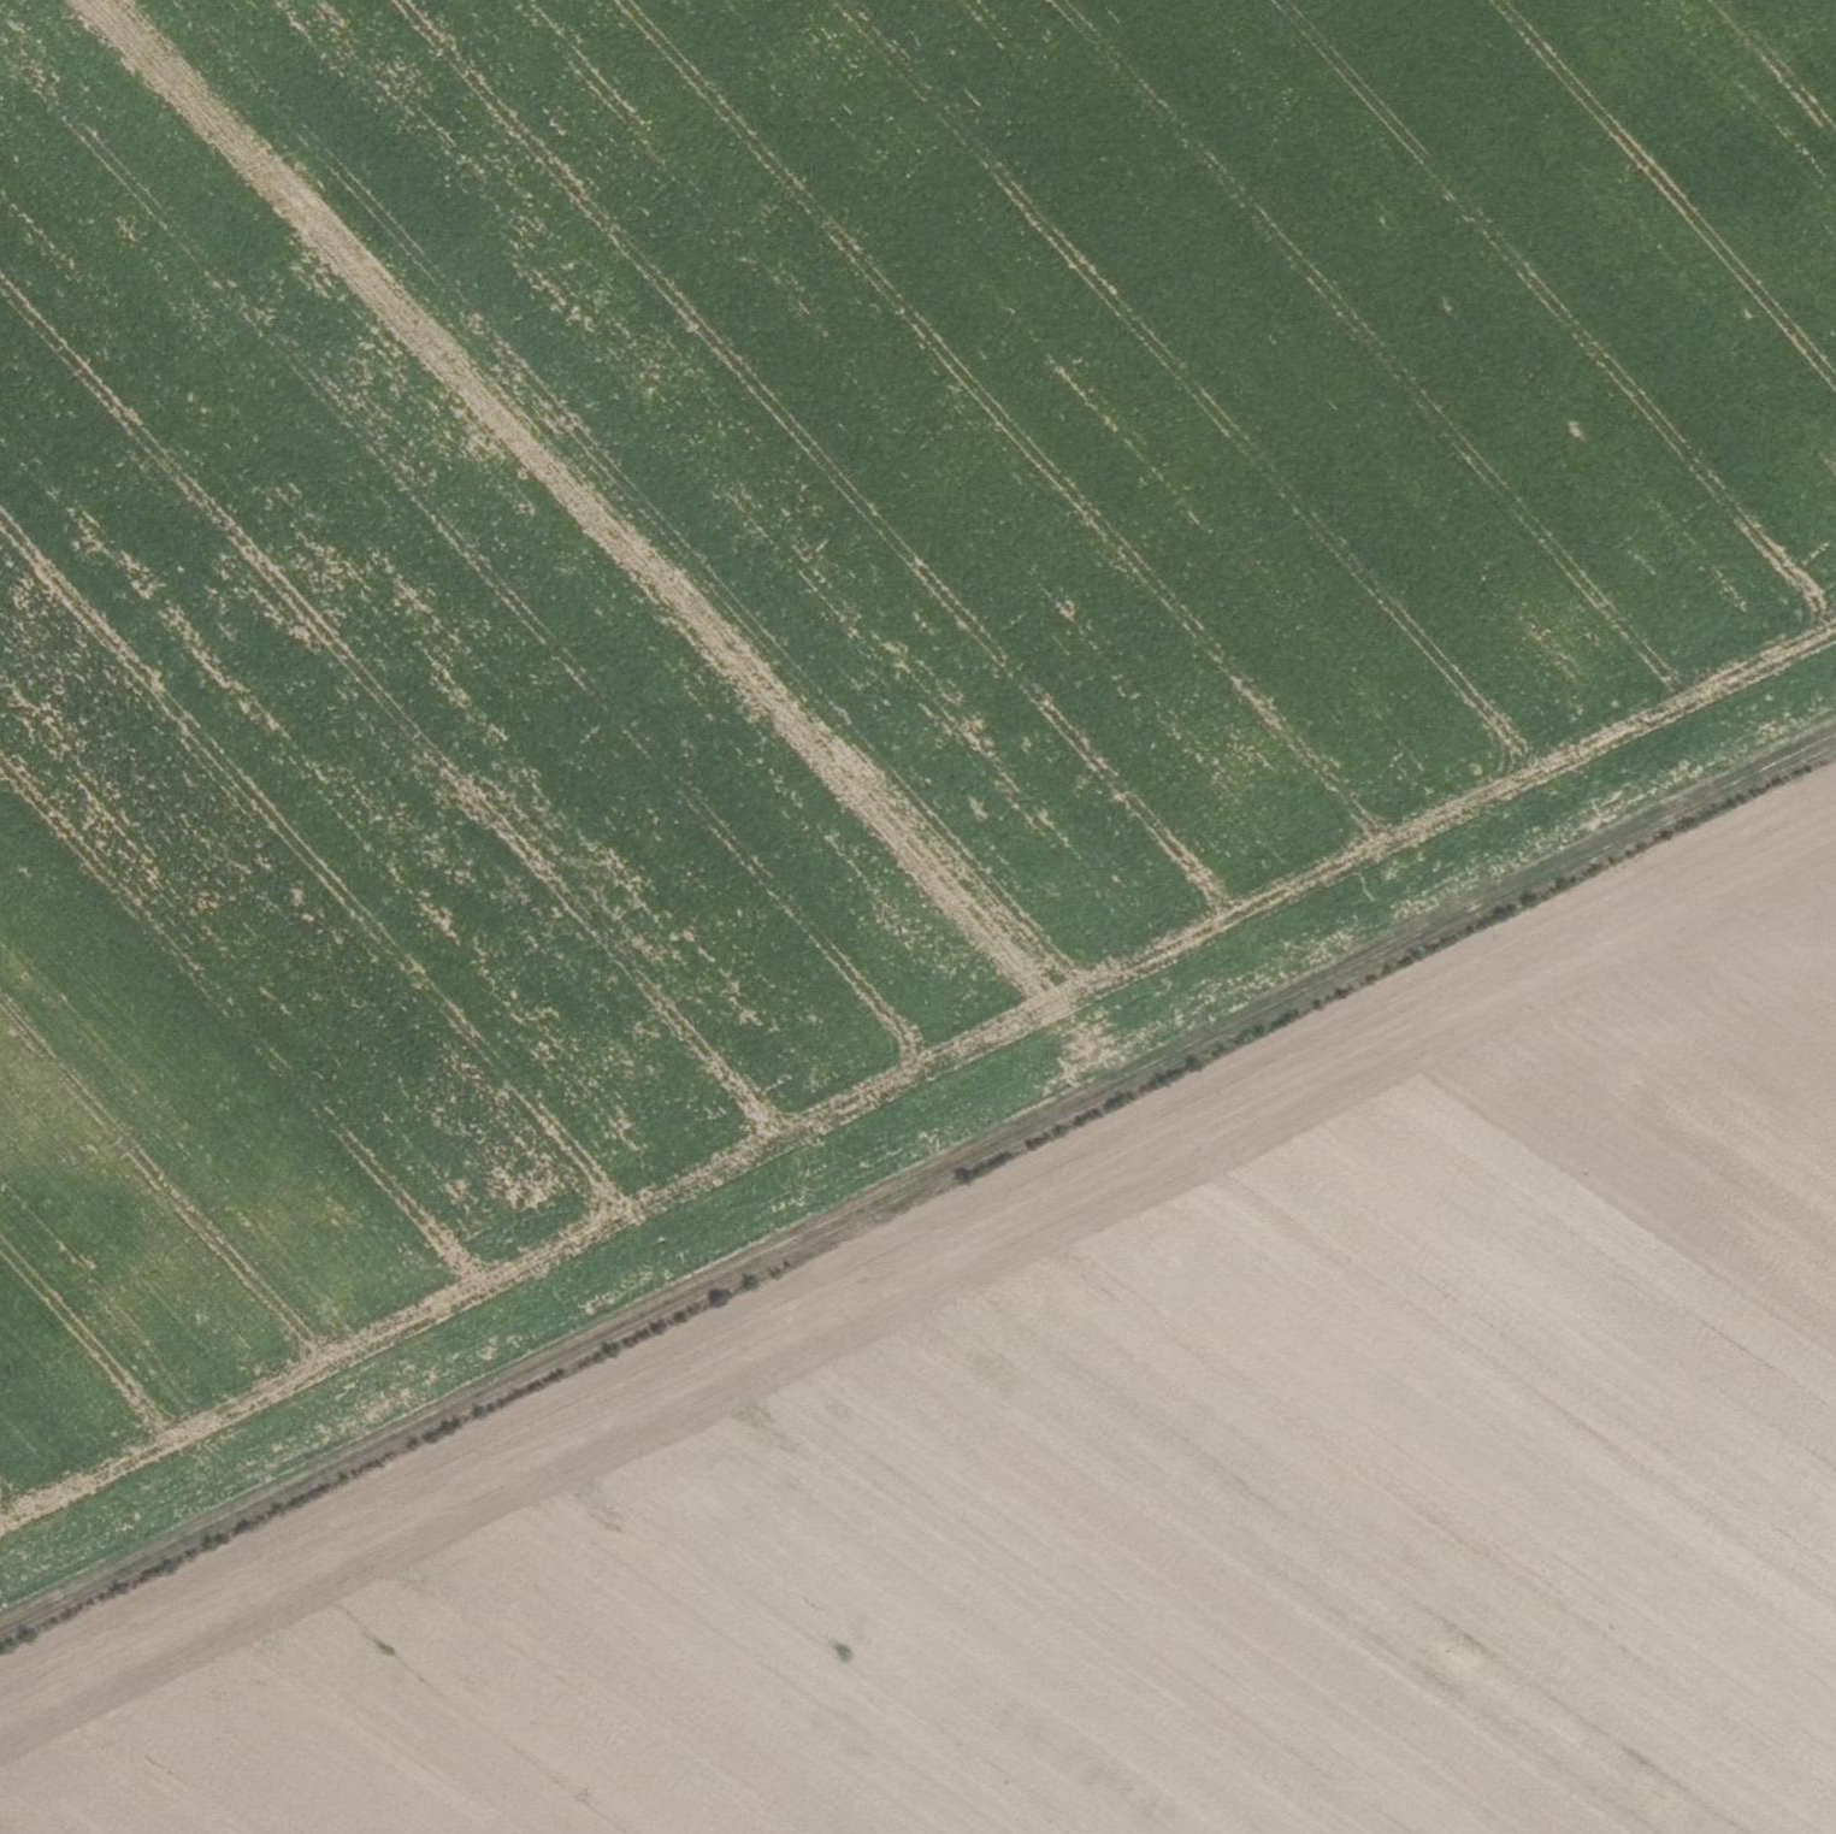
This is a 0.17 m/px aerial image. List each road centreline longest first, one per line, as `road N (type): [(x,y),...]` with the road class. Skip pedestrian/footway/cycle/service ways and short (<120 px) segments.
road 1 (track): [(0,1634),(1835,749)]

